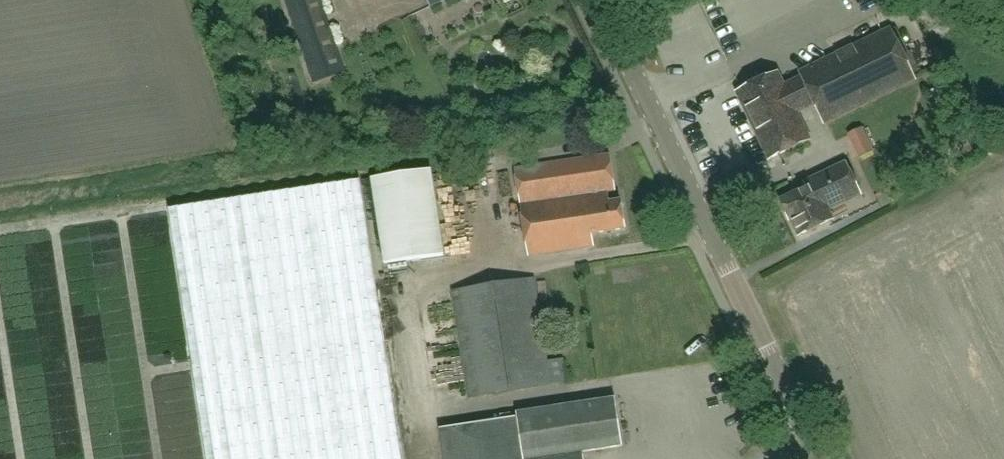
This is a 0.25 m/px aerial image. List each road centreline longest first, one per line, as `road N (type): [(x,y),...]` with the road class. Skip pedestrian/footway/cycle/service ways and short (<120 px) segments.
road 1 (tertiary): [(820,458),(599,0)]

